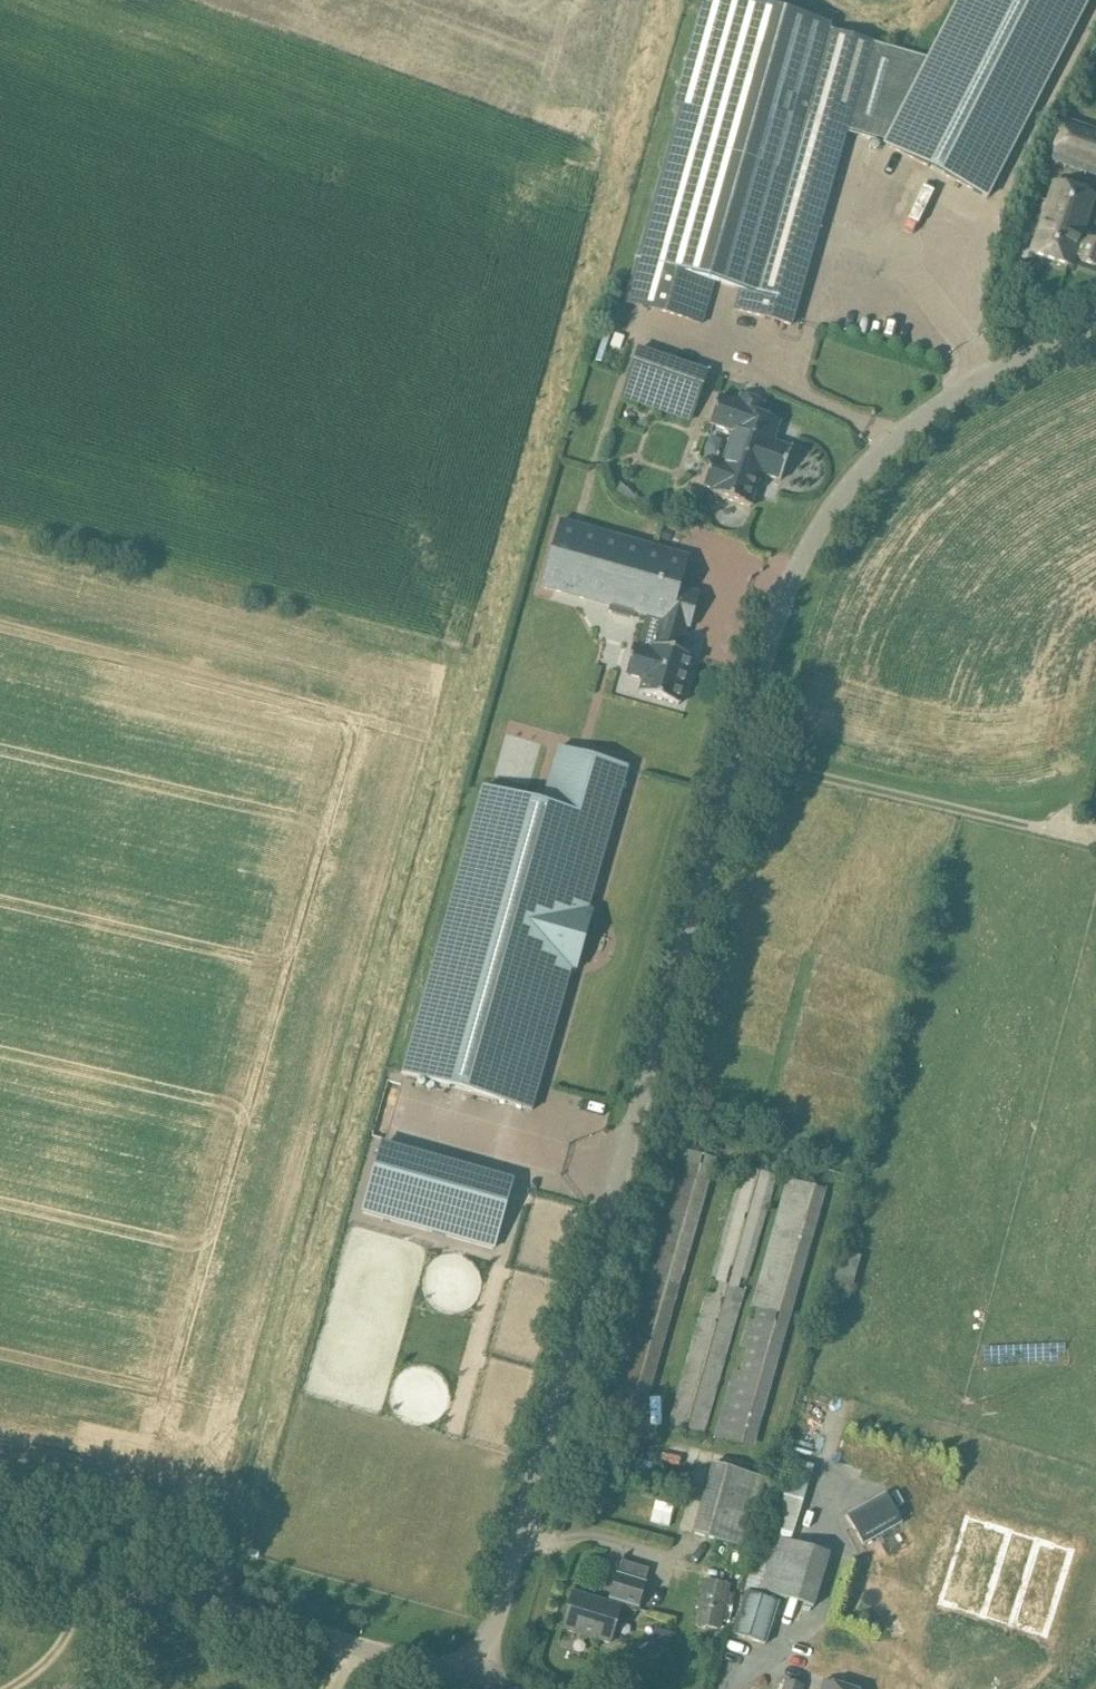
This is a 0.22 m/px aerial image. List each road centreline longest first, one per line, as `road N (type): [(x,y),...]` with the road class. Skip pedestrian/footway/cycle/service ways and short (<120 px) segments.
road 1 (unclassified): [(474,1685),(768,643),(808,545),(878,457),(954,398),(1095,320)]
road 2 (unclassified): [(474,1685),(330,1640),(0,1562)]

